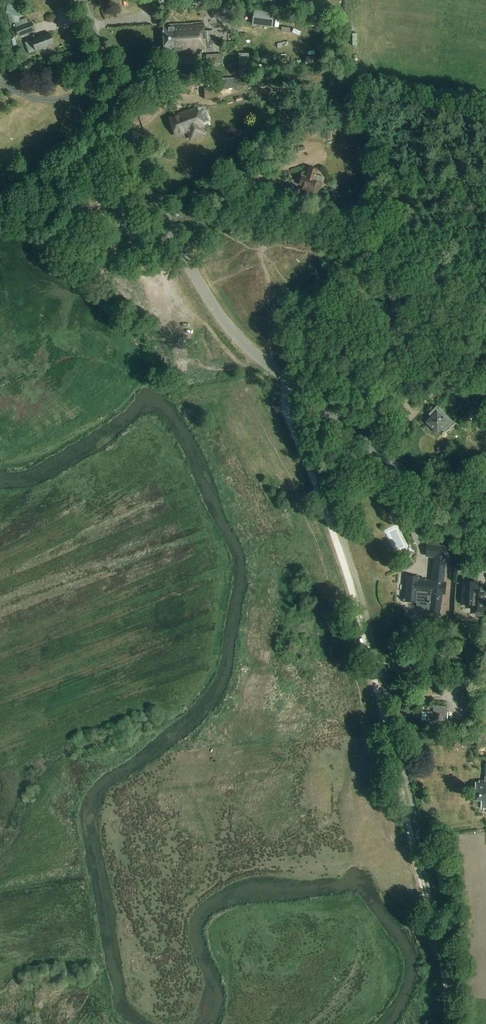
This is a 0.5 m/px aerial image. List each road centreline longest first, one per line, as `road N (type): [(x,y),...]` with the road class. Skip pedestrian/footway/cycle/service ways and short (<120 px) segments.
road 1 (tertiary): [(485,537),(294,386),(222,319),(160,206),(80,0)]
road 2 (track): [(446,1023),(441,958),(369,652),(285,408),(284,378)]
road 3 (track): [(314,158),(160,206)]

